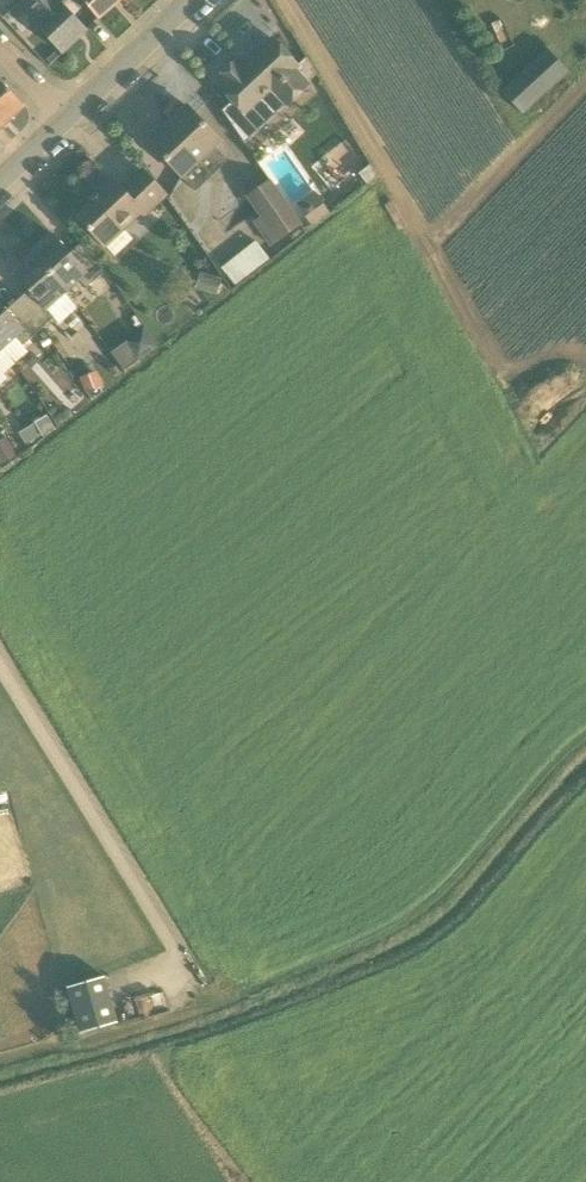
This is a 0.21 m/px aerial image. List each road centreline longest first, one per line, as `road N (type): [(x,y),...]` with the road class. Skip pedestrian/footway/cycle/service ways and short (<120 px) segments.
road 1 (unclassified): [(68,118),(184,0)]

